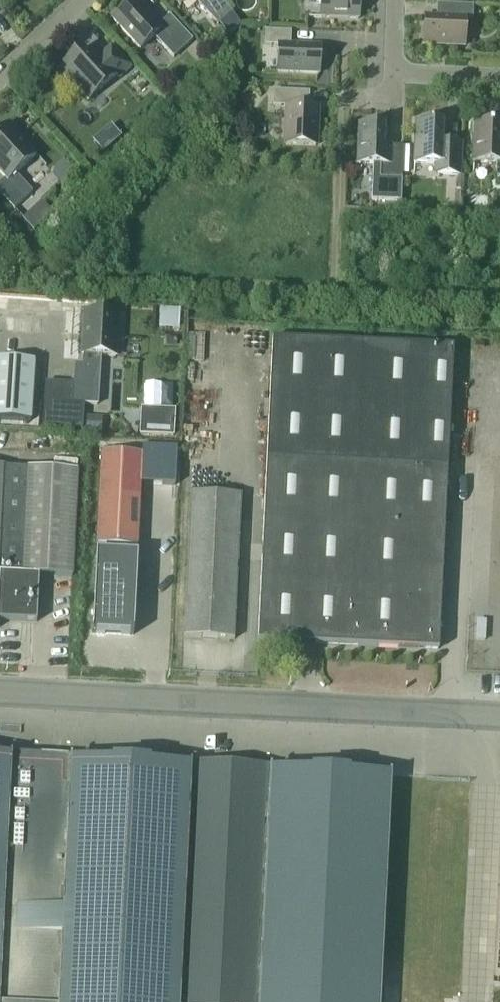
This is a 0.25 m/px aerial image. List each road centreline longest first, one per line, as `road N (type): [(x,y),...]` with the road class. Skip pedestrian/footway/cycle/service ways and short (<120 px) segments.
road 1 (tertiary): [(499,717),(0,690)]
road 2 (residential): [(499,77),(395,72),(397,0)]

